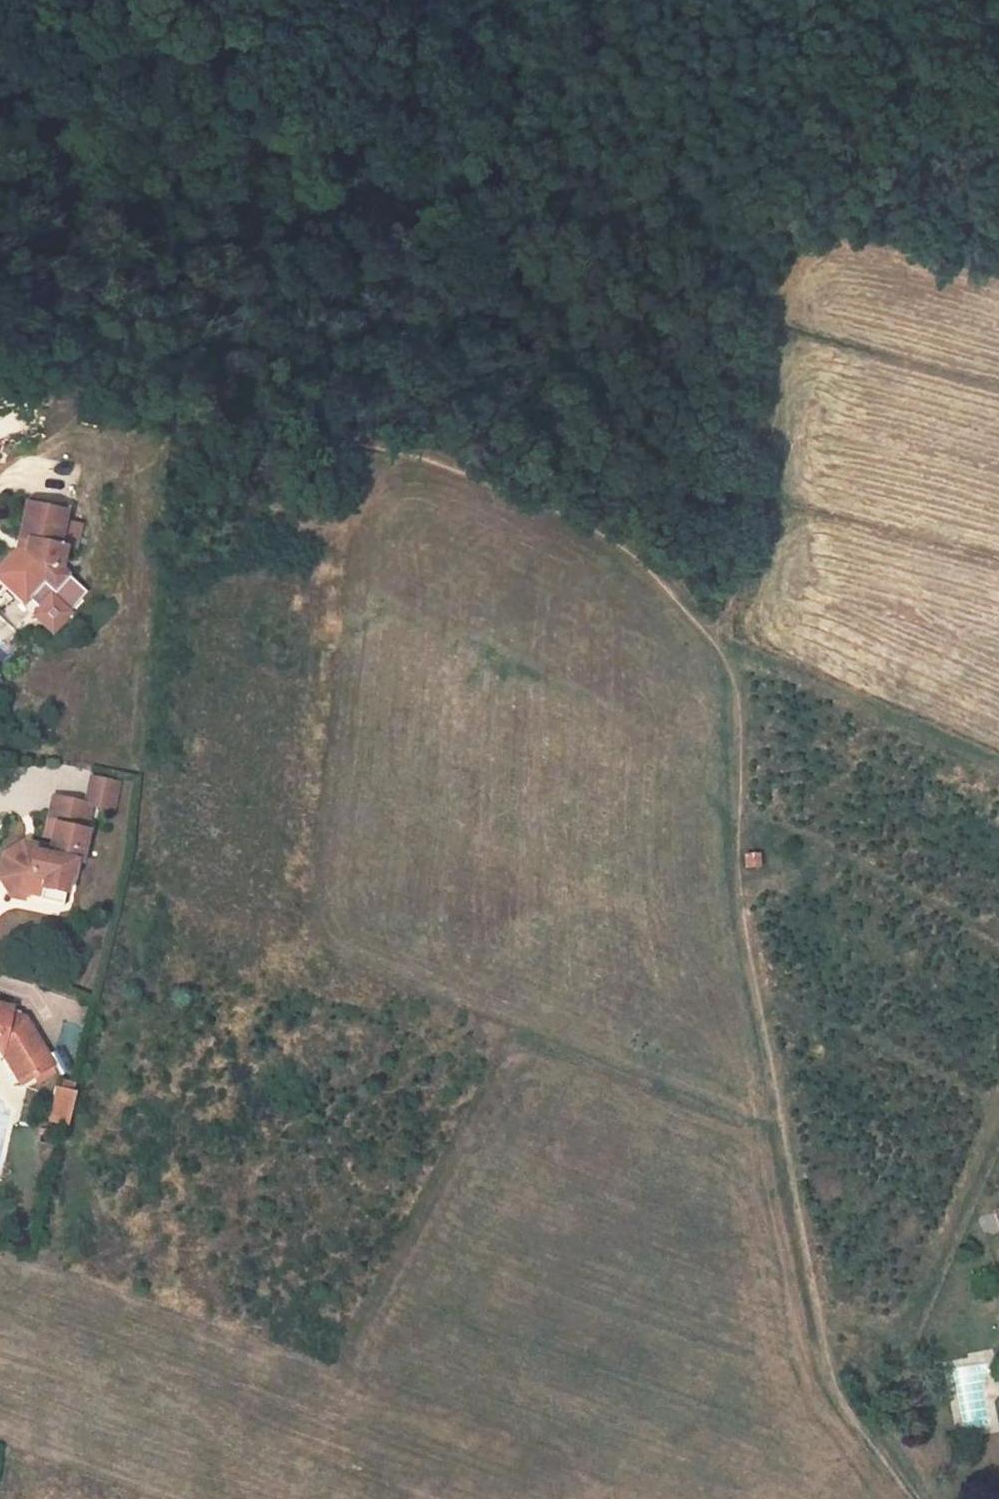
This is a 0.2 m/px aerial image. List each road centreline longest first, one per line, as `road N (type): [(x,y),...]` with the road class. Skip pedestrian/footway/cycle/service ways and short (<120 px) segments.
road 1 (track): [(711,633),(741,705),(738,901),(812,1326),(851,1406),(917,1498)]

